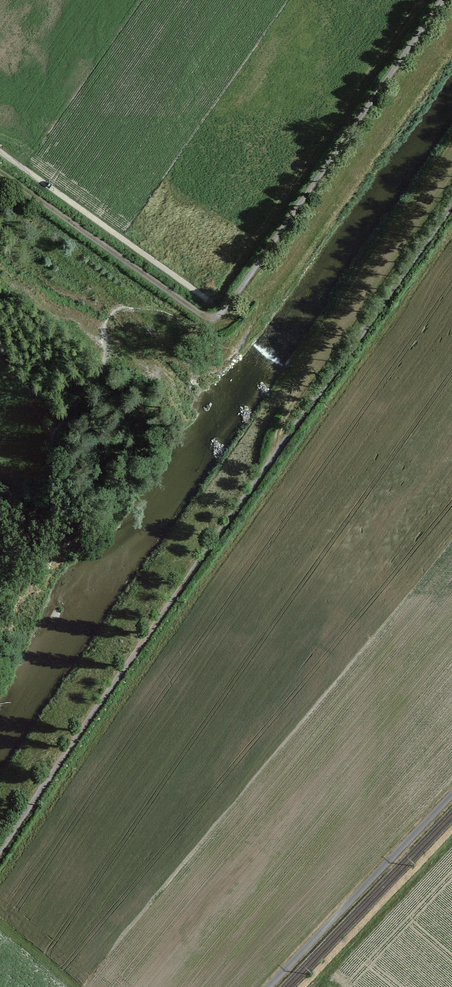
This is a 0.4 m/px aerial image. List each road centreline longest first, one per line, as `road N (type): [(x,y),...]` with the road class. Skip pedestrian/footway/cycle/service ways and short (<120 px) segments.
road 1 (track): [(0,855),(451,200)]
road 2 (track): [(439,0),(219,316),(209,319),(0,172)]
road 3 (track): [(268,986),(451,795)]
road 4 (track): [(0,152),(211,301)]

